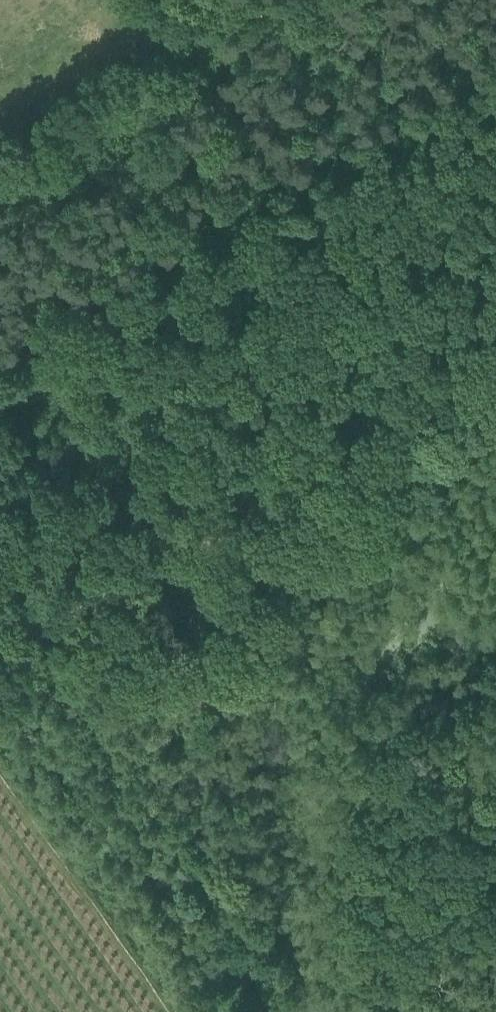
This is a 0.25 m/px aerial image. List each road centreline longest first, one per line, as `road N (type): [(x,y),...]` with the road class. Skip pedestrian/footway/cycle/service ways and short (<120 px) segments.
road 1 (track): [(495,63),(0,363)]
road 2 (track): [(495,358),(208,557),(114,608),(48,622)]

